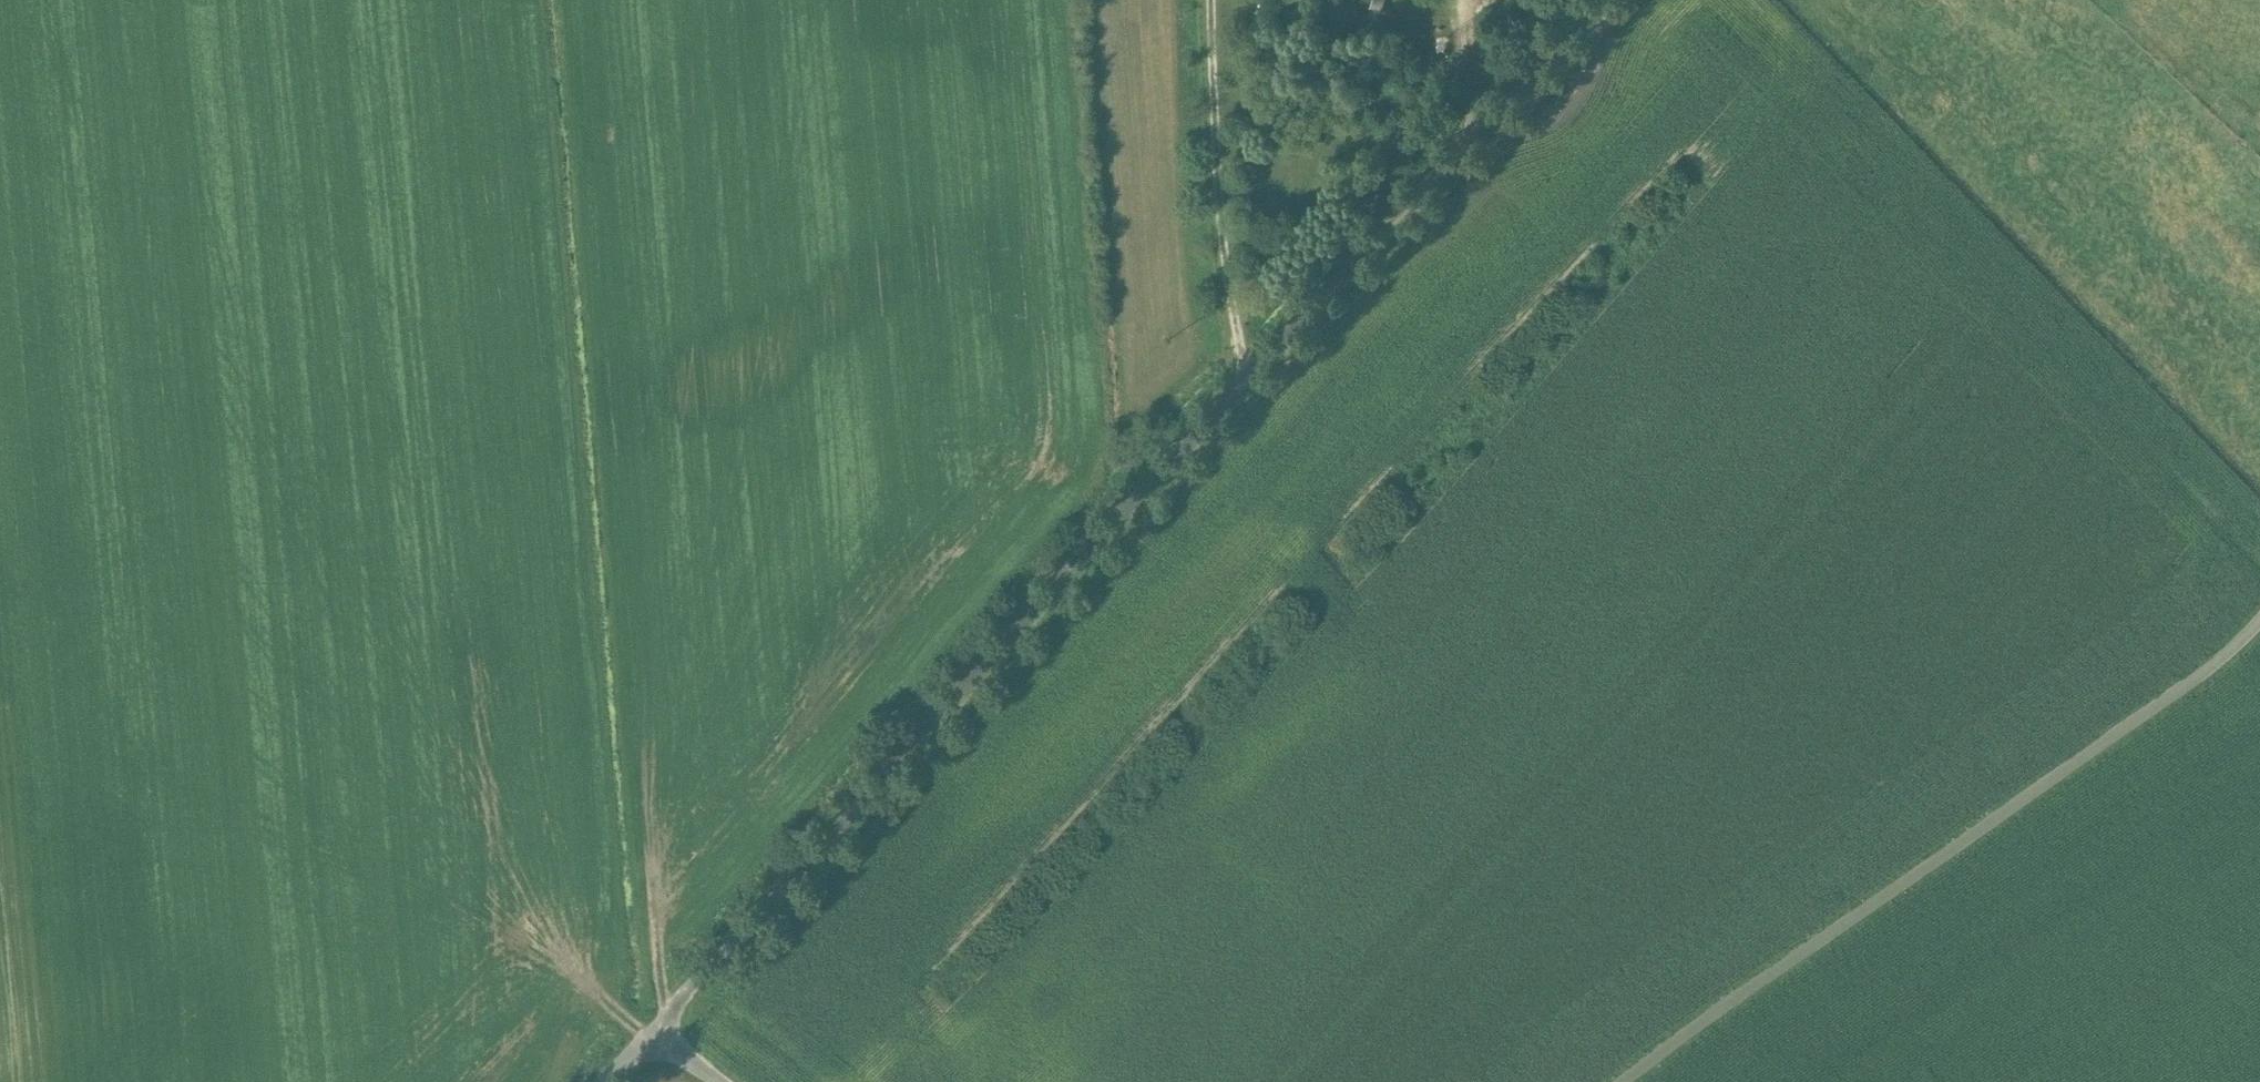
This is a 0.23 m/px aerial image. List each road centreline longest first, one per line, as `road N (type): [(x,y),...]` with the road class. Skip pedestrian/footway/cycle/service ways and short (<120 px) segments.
road 1 (unclassified): [(654,1025),(1611,0)]
road 2 (unclassified): [(1628,1081),(2165,698),(2259,613)]

